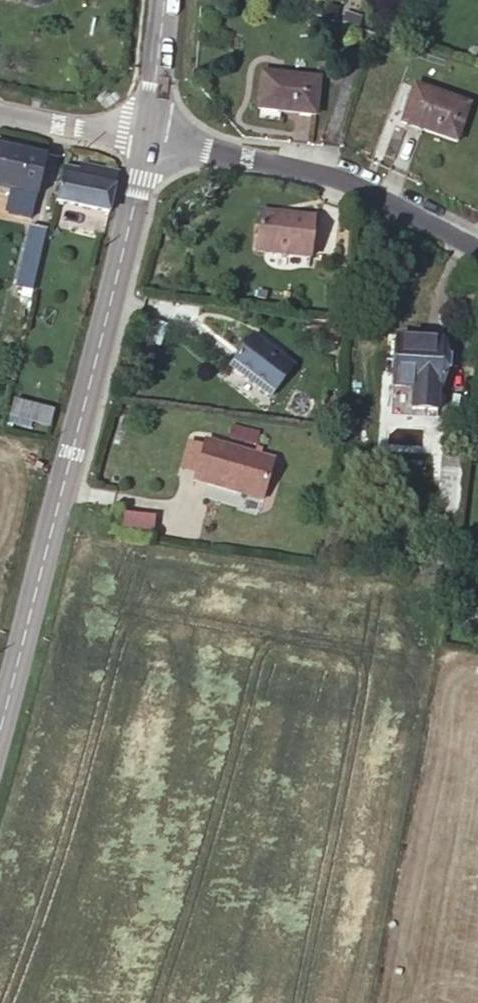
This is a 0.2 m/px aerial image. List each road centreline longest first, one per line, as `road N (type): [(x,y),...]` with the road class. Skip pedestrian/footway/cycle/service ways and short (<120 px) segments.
road 1 (tertiary): [(147,140),(0,732)]
road 2 (unclassified): [(147,140),(322,185),(477,251)]
road 3 (residential): [(0,109),(147,140)]
road 4 (tertiary): [(162,0),(147,140)]

